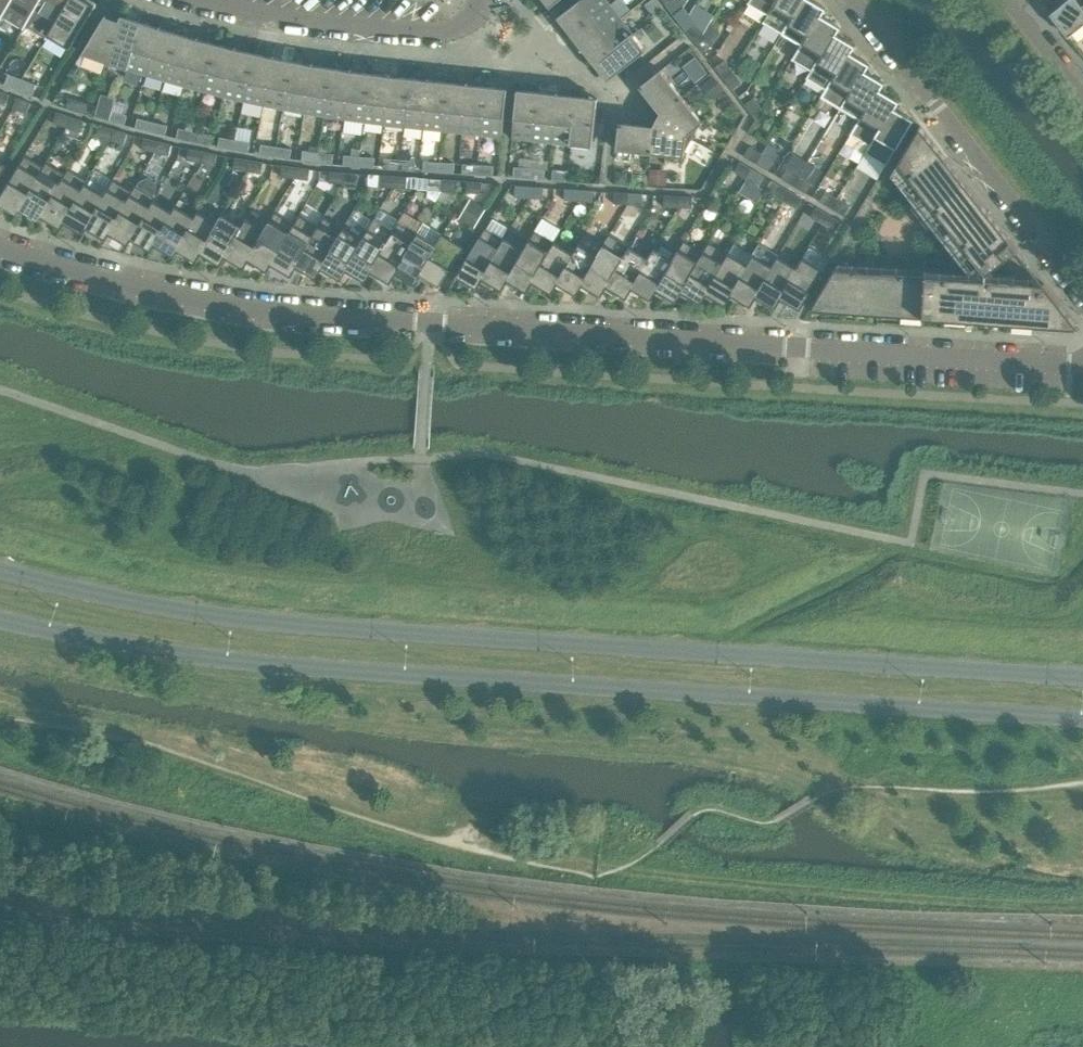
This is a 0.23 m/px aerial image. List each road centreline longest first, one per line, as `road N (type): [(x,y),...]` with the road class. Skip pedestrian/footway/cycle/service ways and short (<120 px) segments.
road 1 (residential): [(1082,364),(233,305),(0,246)]
road 2 (secondary): [(1082,676),(283,624),(0,570)]
road 3 (secondary): [(0,620),(229,660),(1082,717)]
road 4 (residential): [(855,0),(1082,292)]
road 5 (residential): [(206,0),(434,30),(460,24),(481,0)]
road 6 (residential): [(1082,96),(1008,0)]

